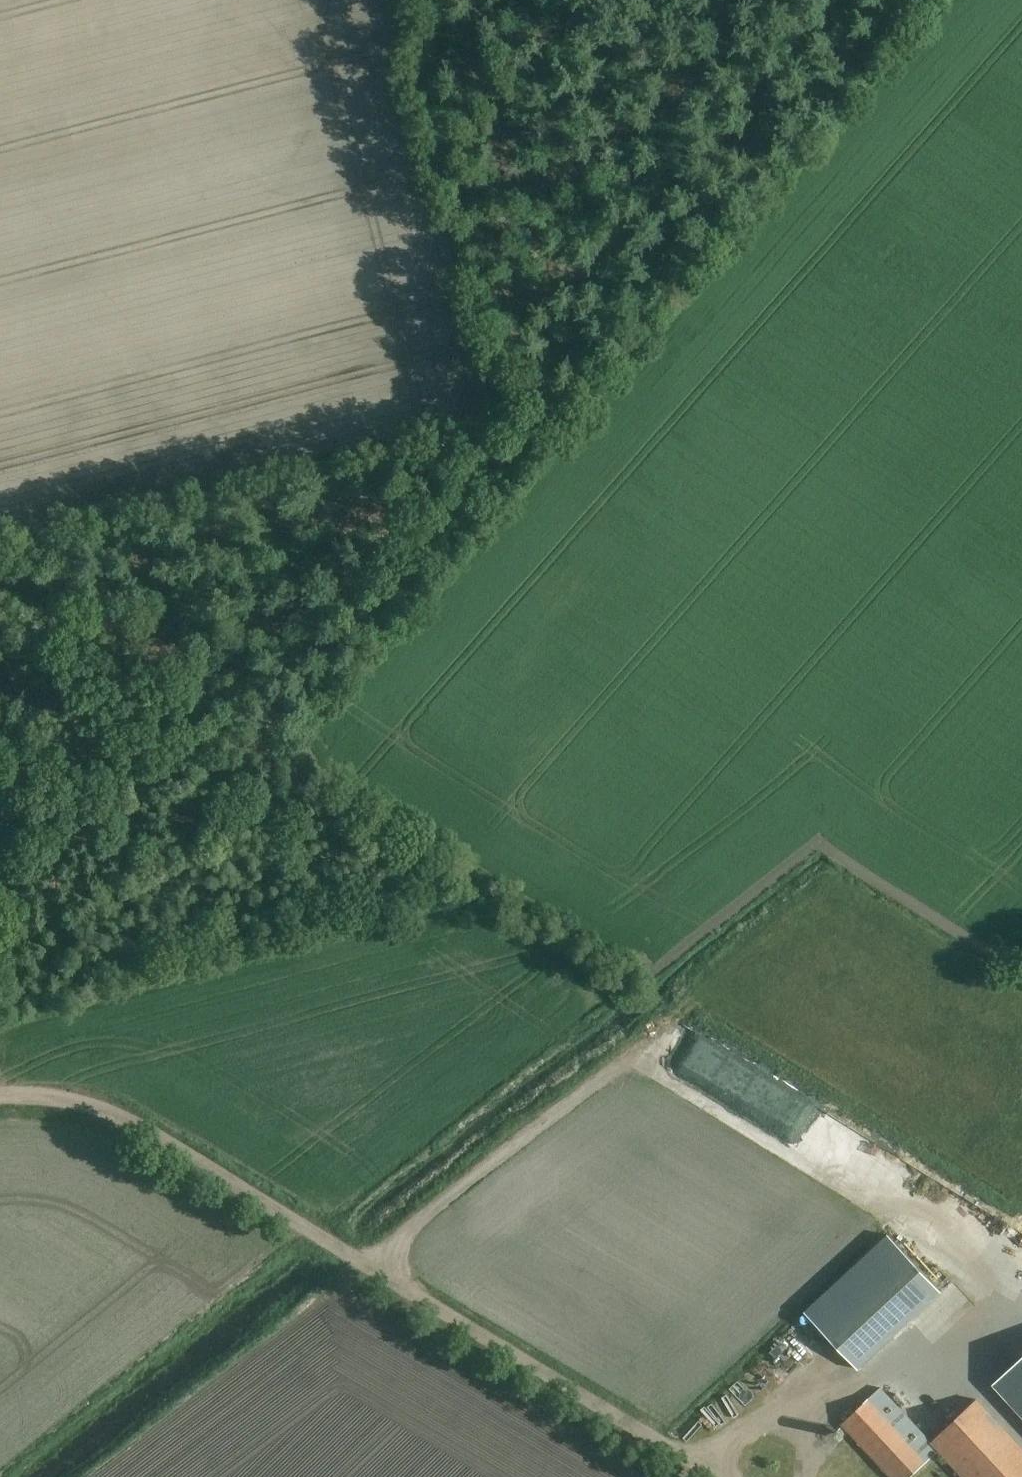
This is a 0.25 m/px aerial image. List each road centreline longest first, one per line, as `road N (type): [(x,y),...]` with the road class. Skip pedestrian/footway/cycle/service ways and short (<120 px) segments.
road 1 (track): [(0,1093),(67,1095),(108,1110),(723,1476)]

